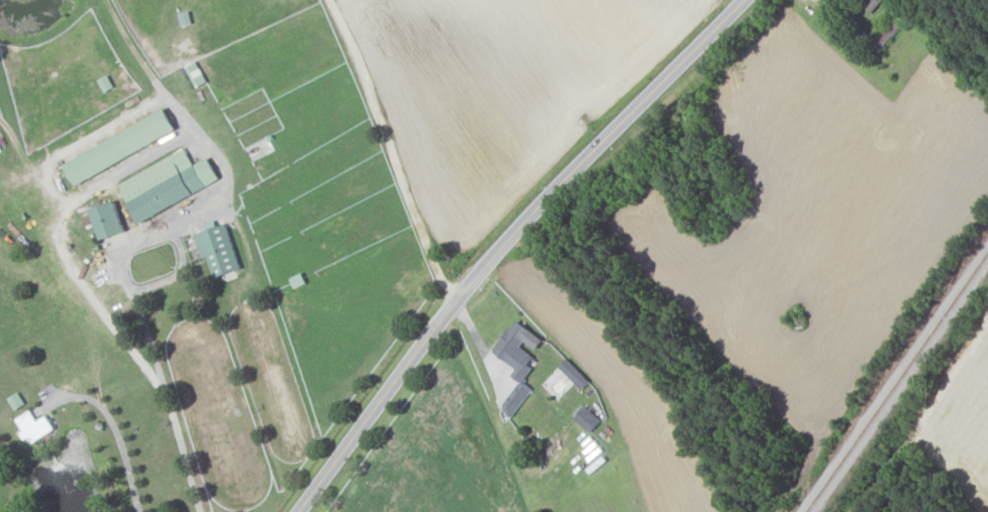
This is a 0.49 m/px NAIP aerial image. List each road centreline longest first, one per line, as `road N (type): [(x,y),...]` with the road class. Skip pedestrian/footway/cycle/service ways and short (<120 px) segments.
road 1 (primary): [(301,511),(521,230),(747,0)]
road 2 (residential): [(463,298),(441,285),(432,267),(321,0)]

